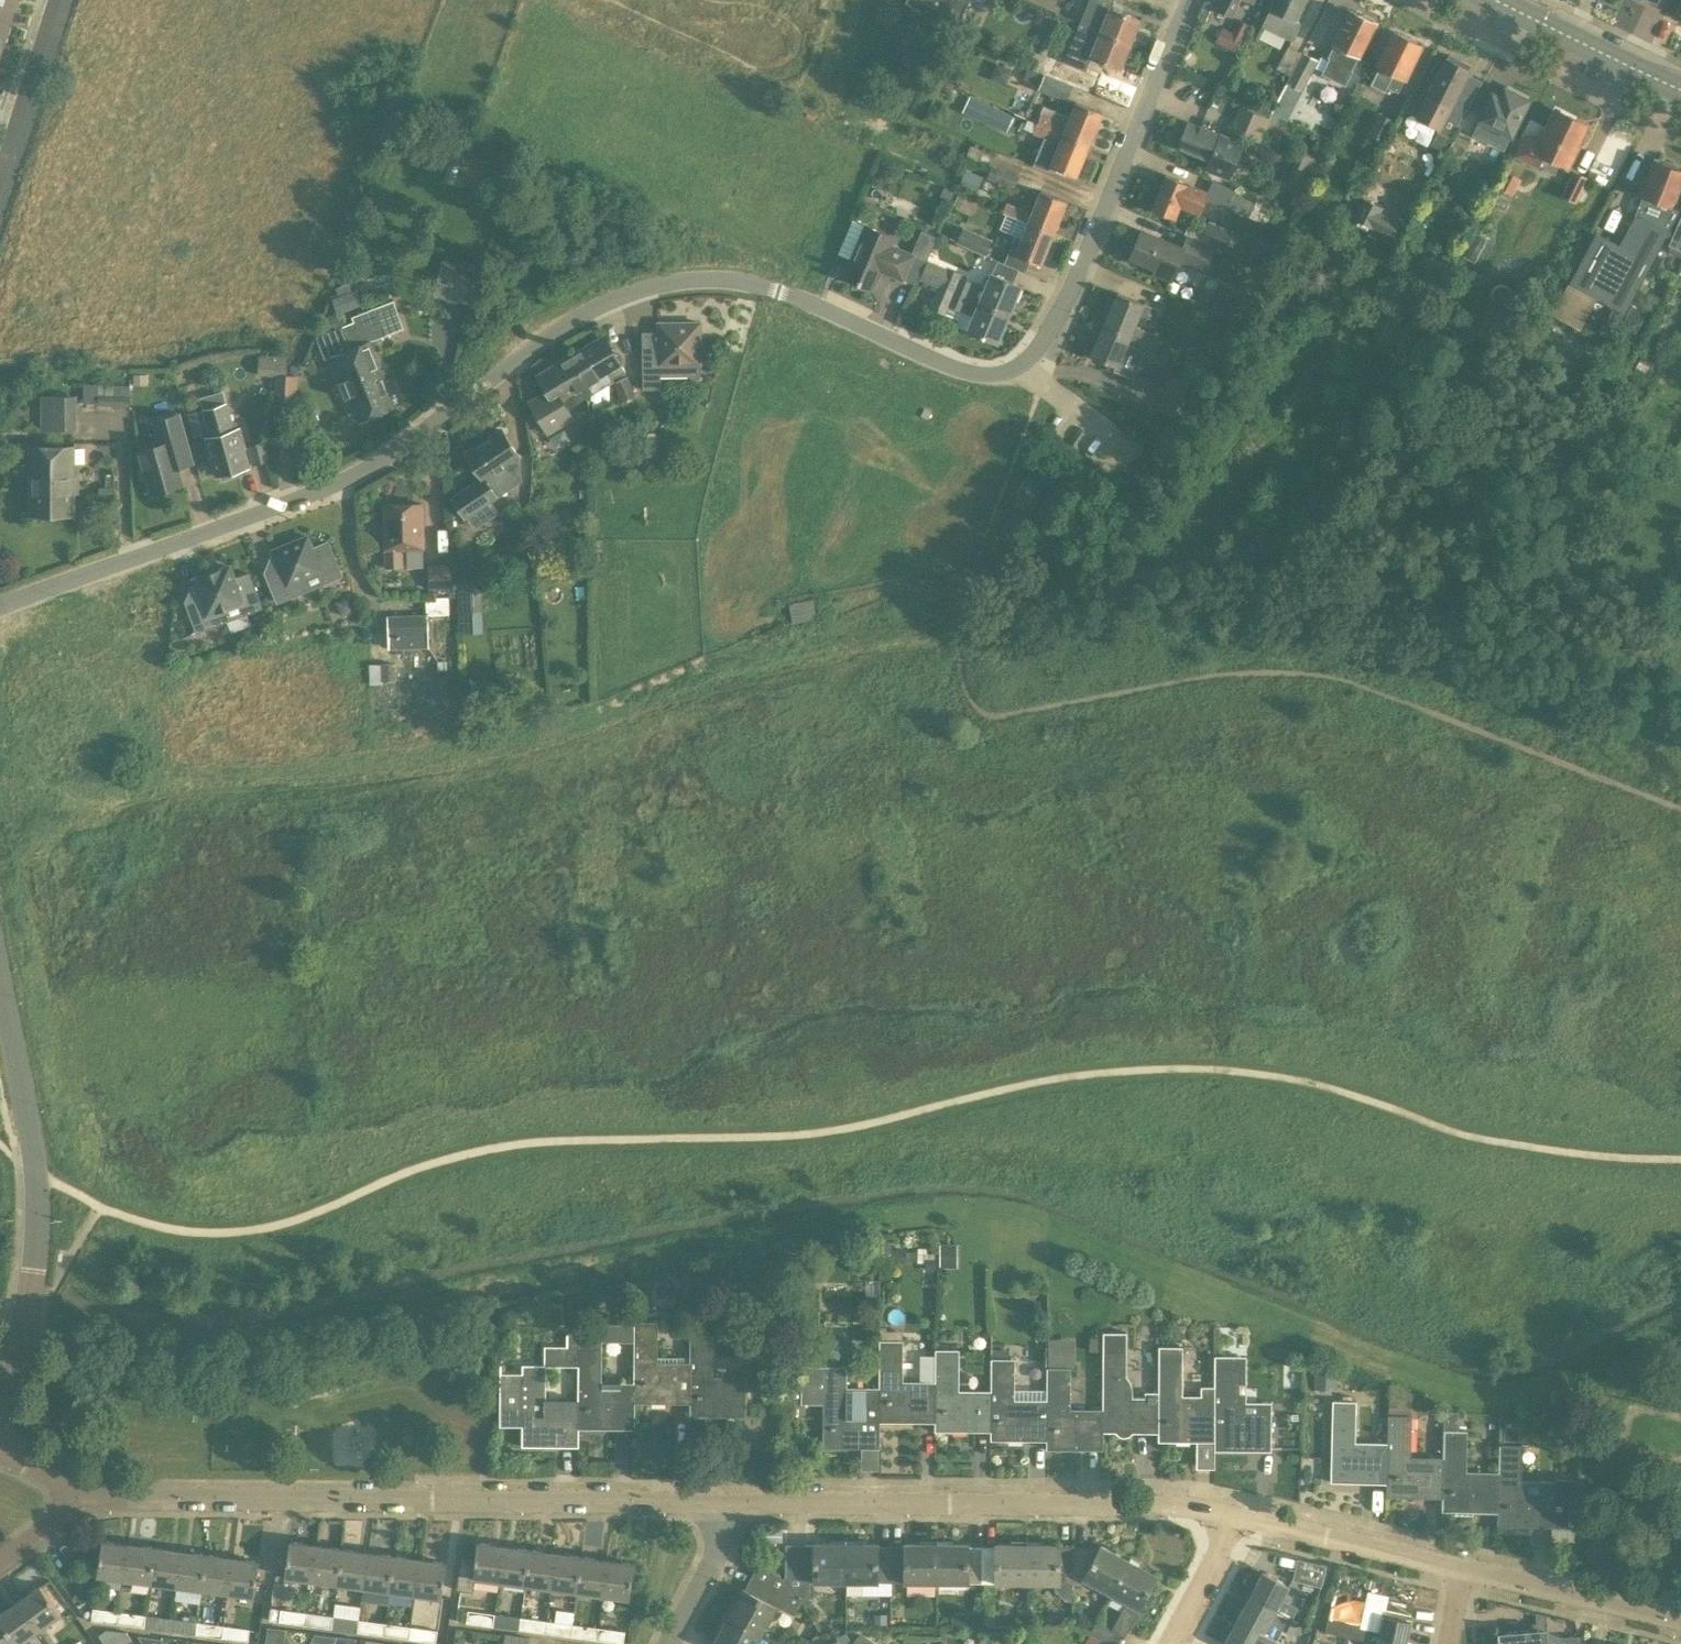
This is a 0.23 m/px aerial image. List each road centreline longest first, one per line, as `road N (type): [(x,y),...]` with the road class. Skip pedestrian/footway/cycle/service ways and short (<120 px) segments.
road 1 (residential): [(1189,0),(1043,379),(1025,389),(979,385),(875,327),(784,294),(696,291),(627,306),(570,336),(360,486),(0,621)]
road 2 (residential): [(726,1506),(71,1493)]
road 3 (residential): [(1232,1516),(1188,1508),(726,1506)]
road 4 (residential): [(0,1383),(26,1319),(37,1223),(35,1170),(0,1005)]
road 5 (residential): [(1462,1573),(1232,1516)]
road 6 (residential): [(1680,1621),(1462,1573)]
road 7 (secondary): [(1680,90),(1492,0)]
road 8 (residential): [(0,185),(60,0)]
road 9 (residential): [(672,1643),(718,1558),(726,1506)]
road 10 (residential): [(1165,1643),(1232,1516)]

